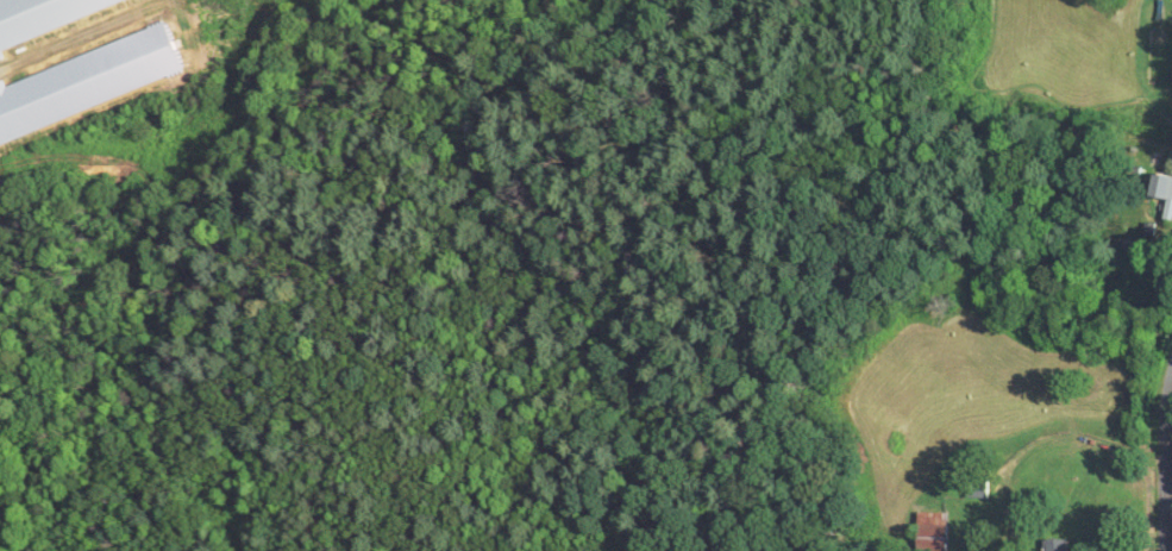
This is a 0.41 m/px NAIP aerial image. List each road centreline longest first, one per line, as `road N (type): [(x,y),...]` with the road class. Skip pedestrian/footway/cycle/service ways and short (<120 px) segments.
road 1 (residential): [(1165,550),(1171,377)]

